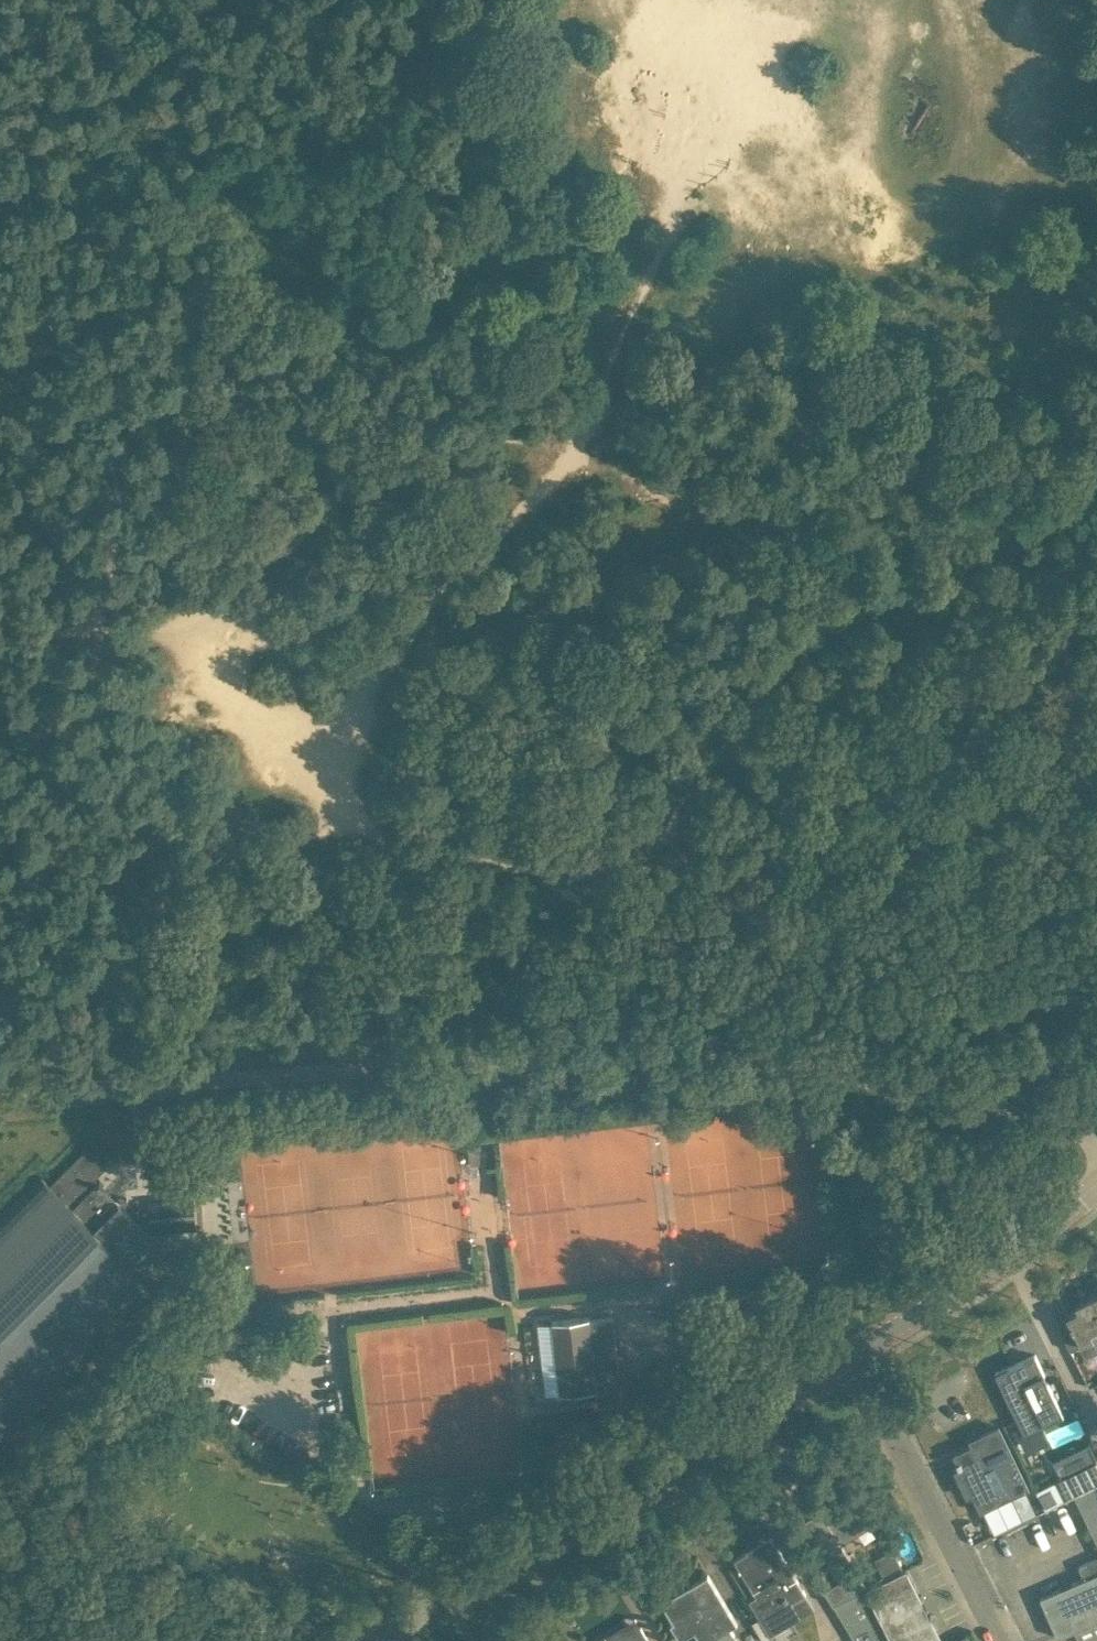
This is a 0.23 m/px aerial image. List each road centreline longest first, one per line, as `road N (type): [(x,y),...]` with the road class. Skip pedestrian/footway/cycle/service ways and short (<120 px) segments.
road 1 (unclassified): [(1096,1140),(968,1095),(833,1071),(688,1062),(411,1063),(0,1093)]
road 2 (unclassified): [(373,1640),(857,1350)]
road 3 (residential): [(1001,1640),(857,1350)]
road 4 (unclassified): [(857,1350),(1011,1253),(1096,1183)]

